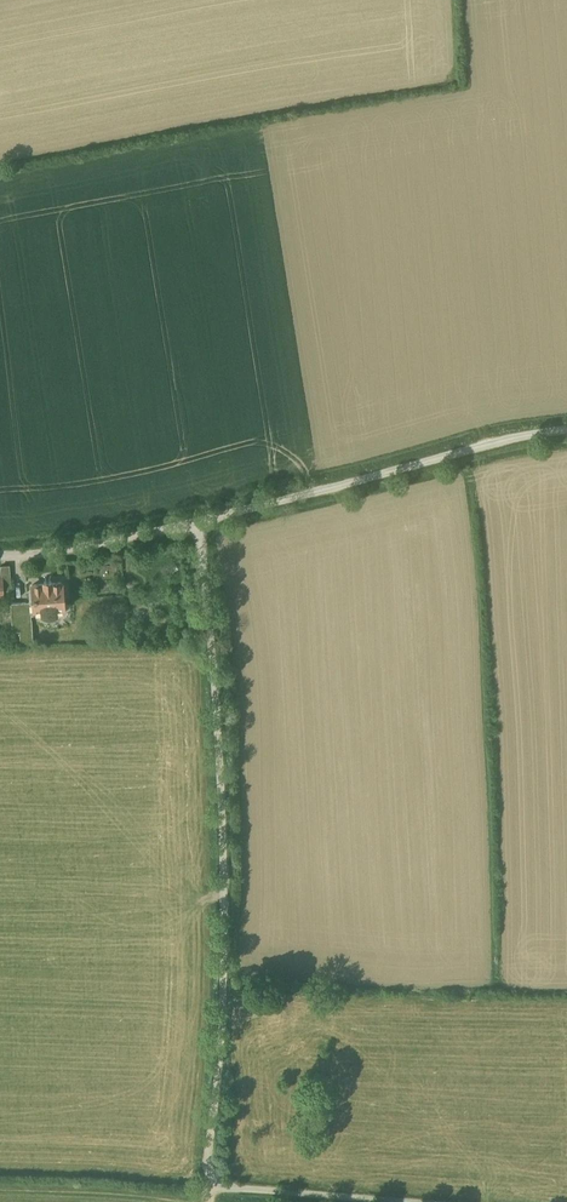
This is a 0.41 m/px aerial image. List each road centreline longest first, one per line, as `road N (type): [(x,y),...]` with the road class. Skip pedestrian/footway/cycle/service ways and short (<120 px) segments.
road 1 (unclassified): [(202,521),(226,893),(208,1157),(217,1180)]
road 2 (unclassified): [(202,521),(566,430)]
road 3 (unclassified): [(0,553),(202,521)]
road 4 (unclassified): [(395,1201),(245,1190),(217,1180)]

